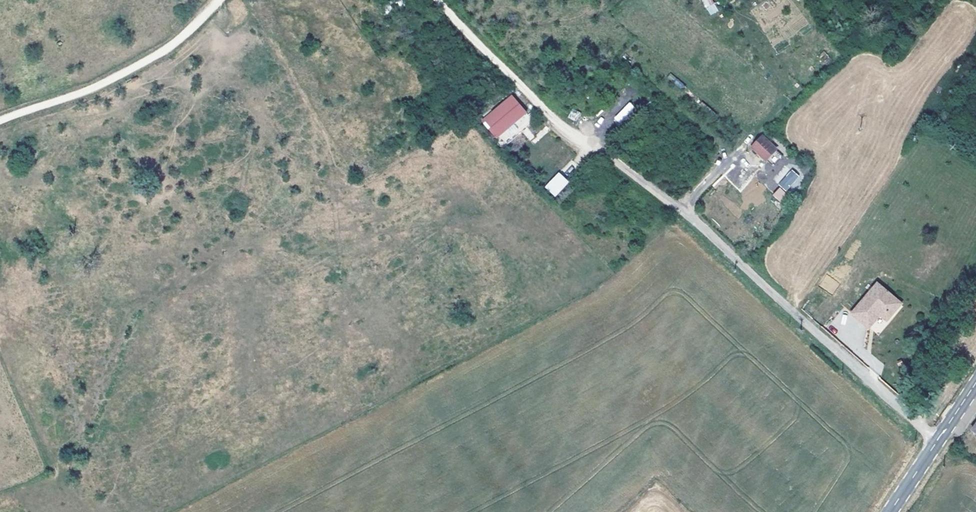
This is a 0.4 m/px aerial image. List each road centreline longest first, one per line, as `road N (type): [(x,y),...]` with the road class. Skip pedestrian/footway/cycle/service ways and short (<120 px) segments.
road 1 (track): [(0,119),(81,93),(170,46),(218,0)]
road 2 (track): [(438,0),(563,129),(592,144)]
road 3 (secondary): [(975,387),(893,511)]

